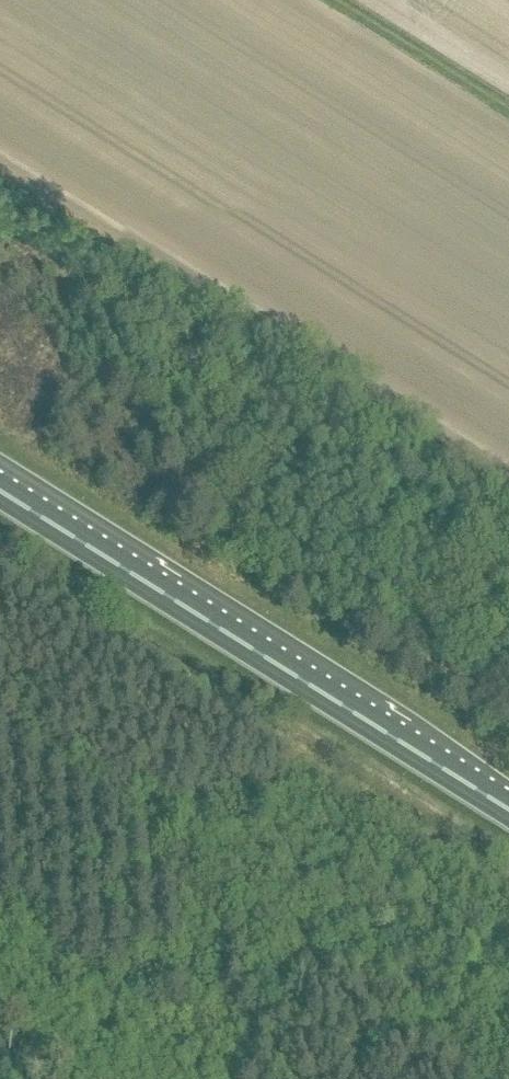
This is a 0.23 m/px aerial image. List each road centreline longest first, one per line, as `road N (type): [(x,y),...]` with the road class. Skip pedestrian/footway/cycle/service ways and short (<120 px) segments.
road 1 (trunk): [(508,810),(0,492)]

